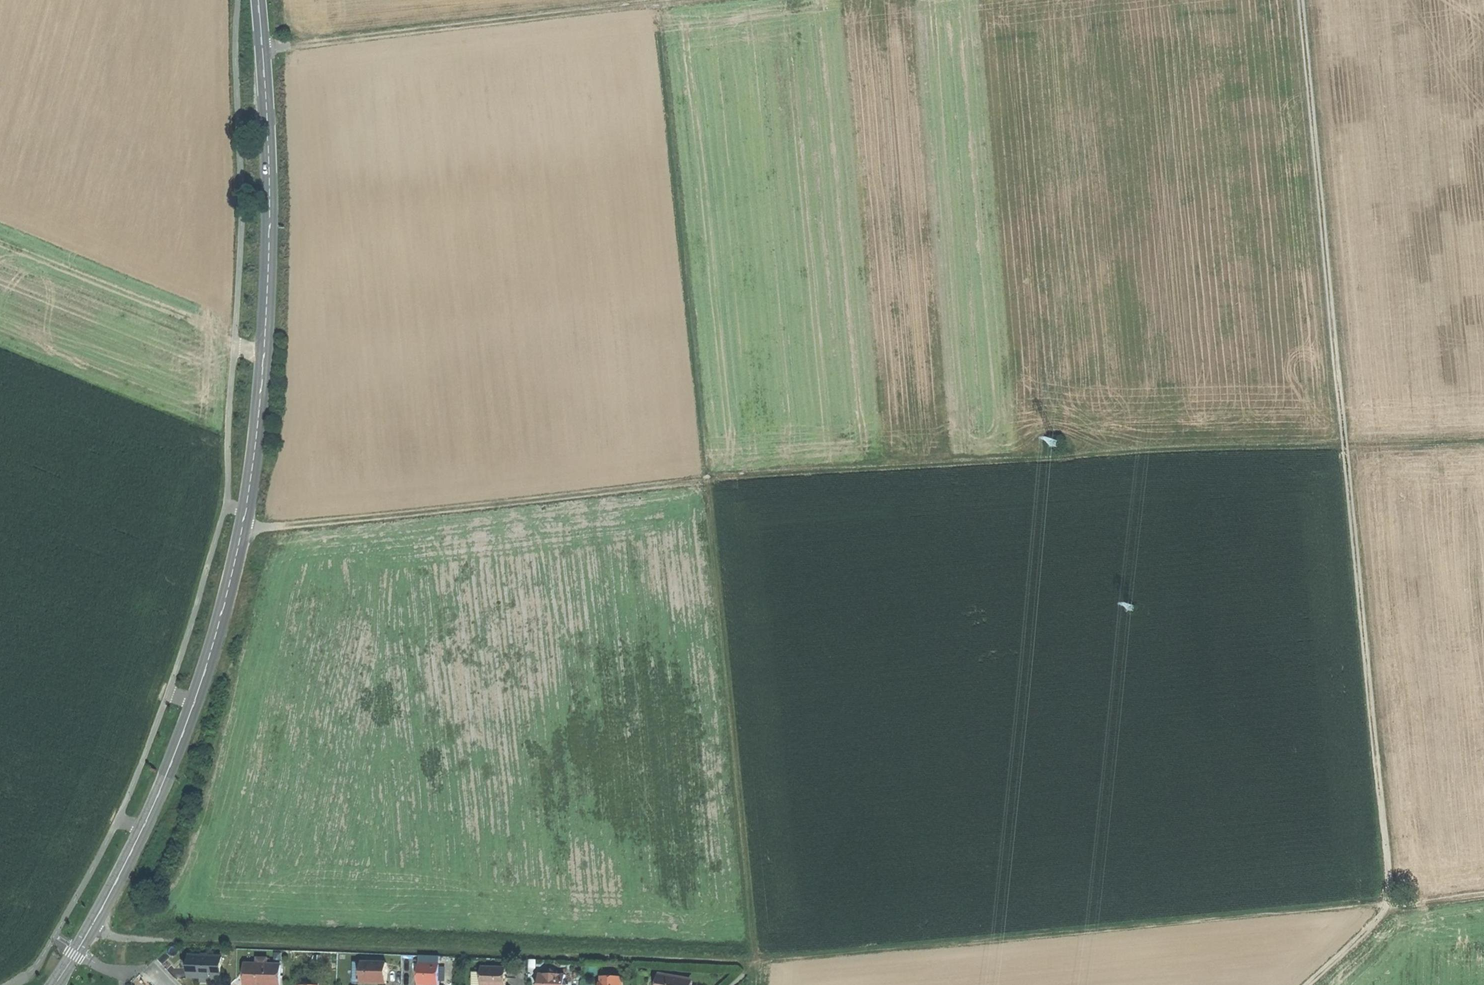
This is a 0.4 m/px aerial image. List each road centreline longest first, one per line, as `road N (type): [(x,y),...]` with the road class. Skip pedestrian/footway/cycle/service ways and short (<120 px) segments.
road 1 (track): [(99,917),(120,940),(207,946),(754,962),(1391,905),(1301,0)]
road 2 (track): [(244,530),(708,480),(1483,443)]
road 3 (tertiary): [(57,984),(169,773),(210,660),(244,530),(269,289),(258,0)]
road 4 (track): [(754,984),(658,4)]
road 5 (track): [(262,50),(699,0)]
road 6 (track): [(1311,984),(1391,905),(1483,896)]

